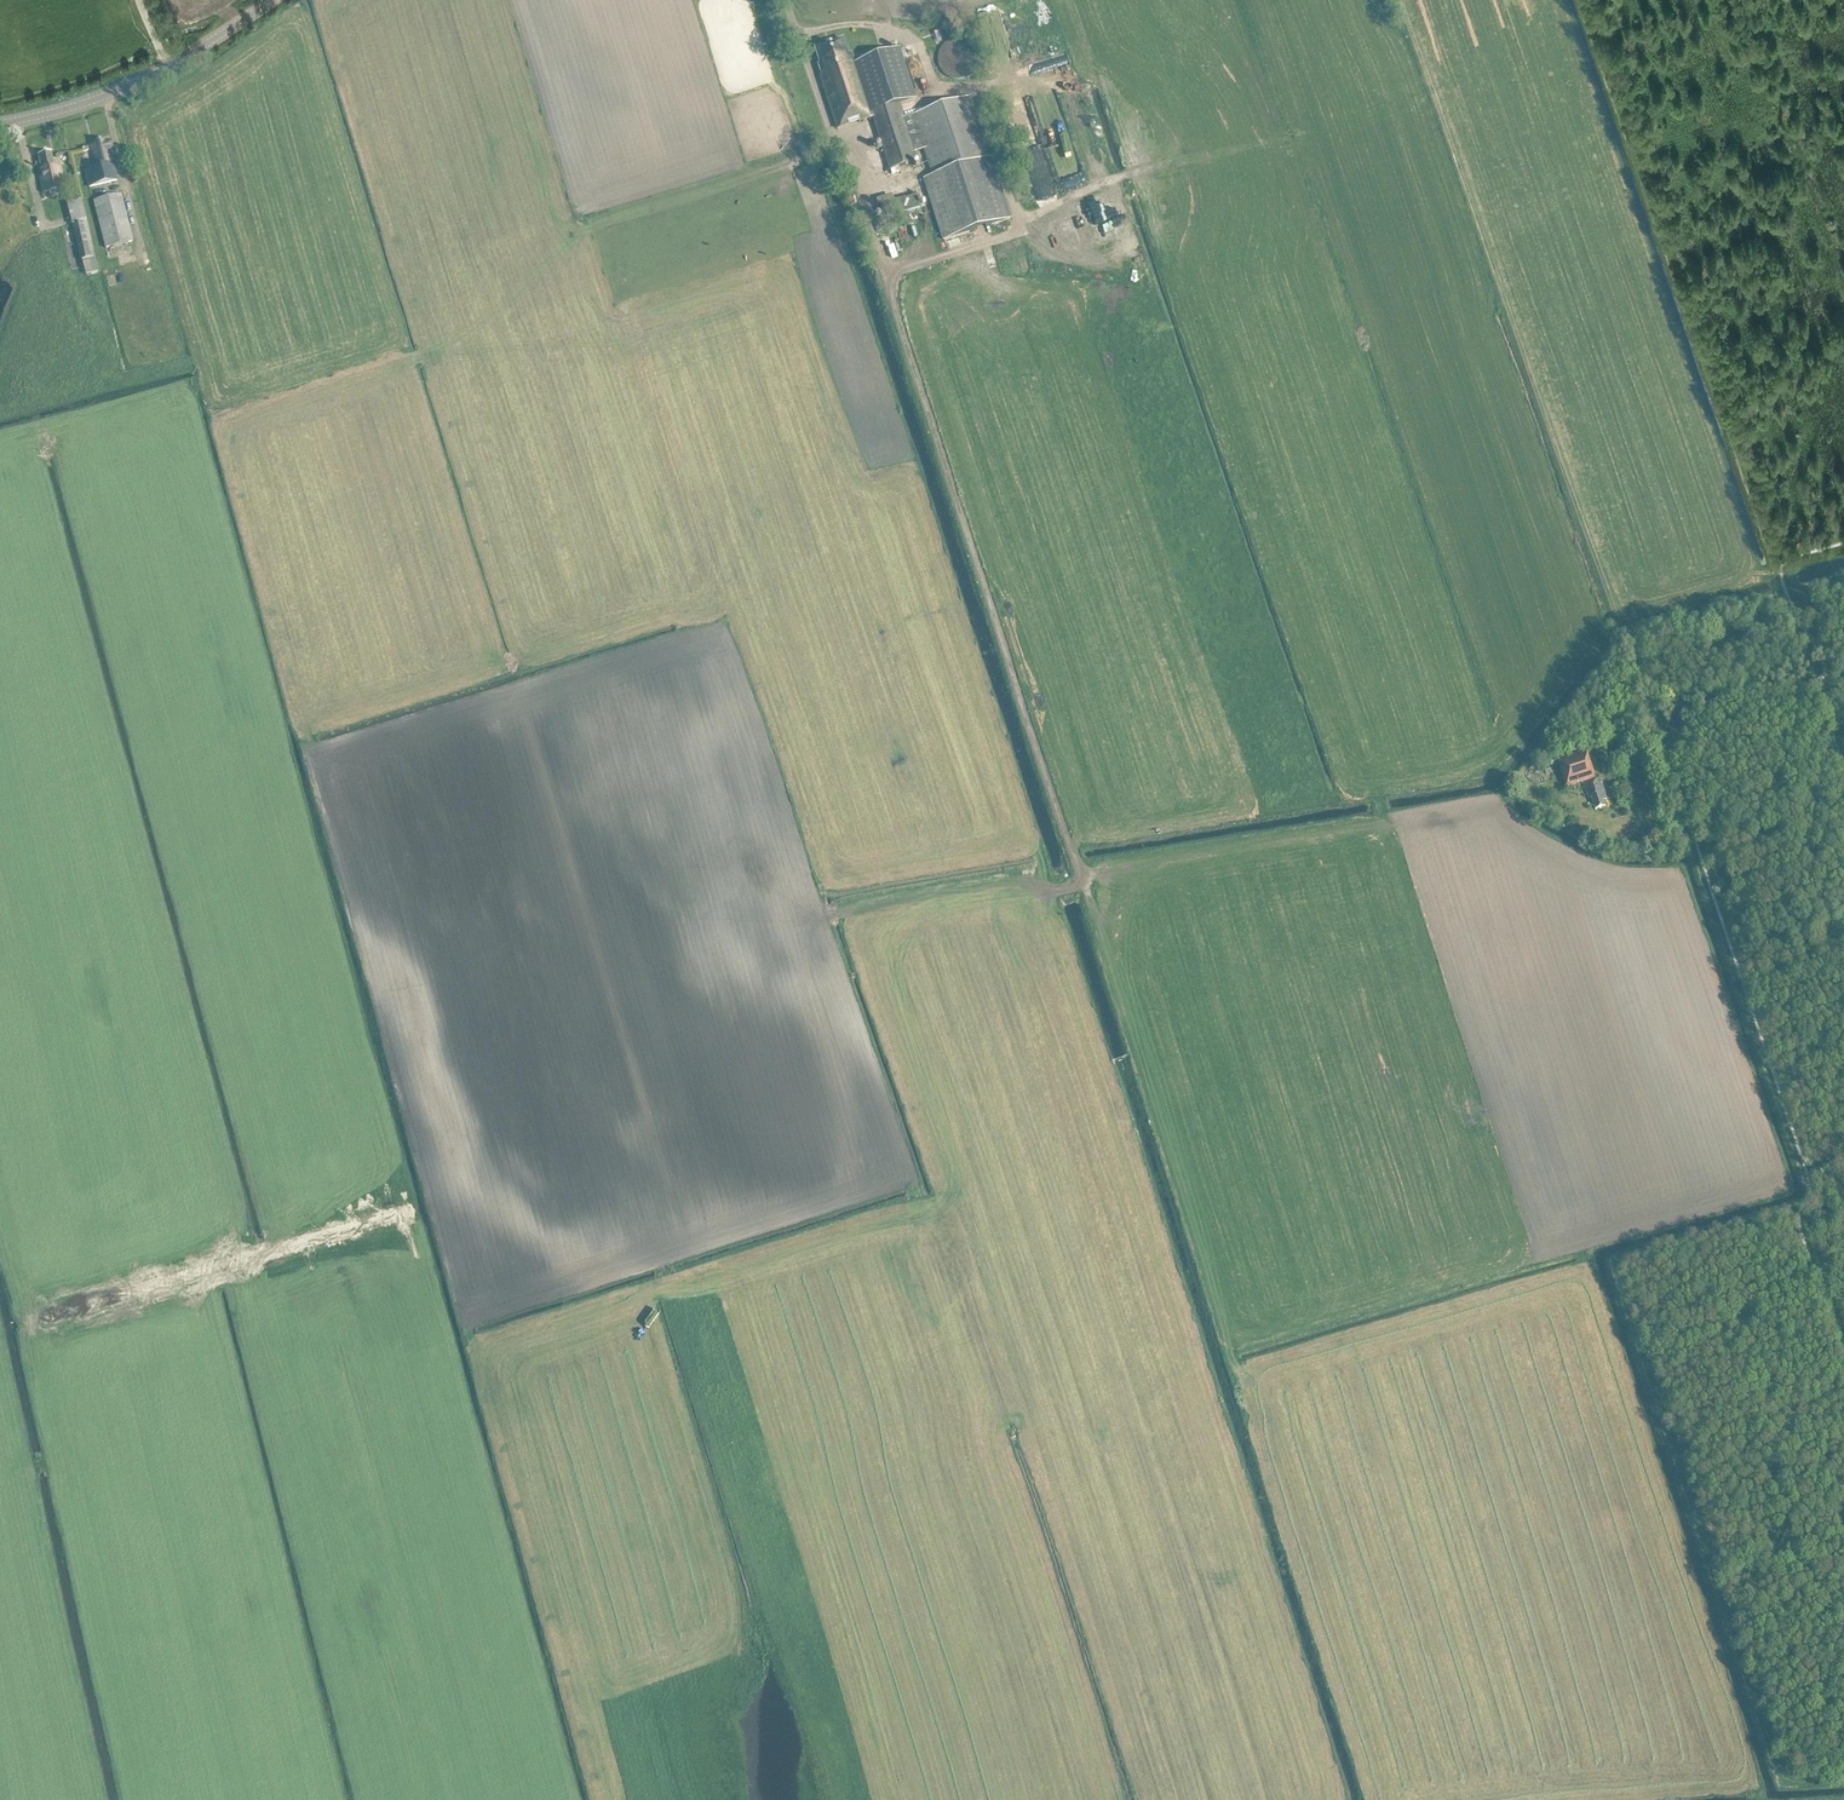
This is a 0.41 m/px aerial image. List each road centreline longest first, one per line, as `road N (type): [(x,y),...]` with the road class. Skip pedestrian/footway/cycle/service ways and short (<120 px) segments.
road 1 (tertiary): [(0,126),(110,98),(275,0)]

